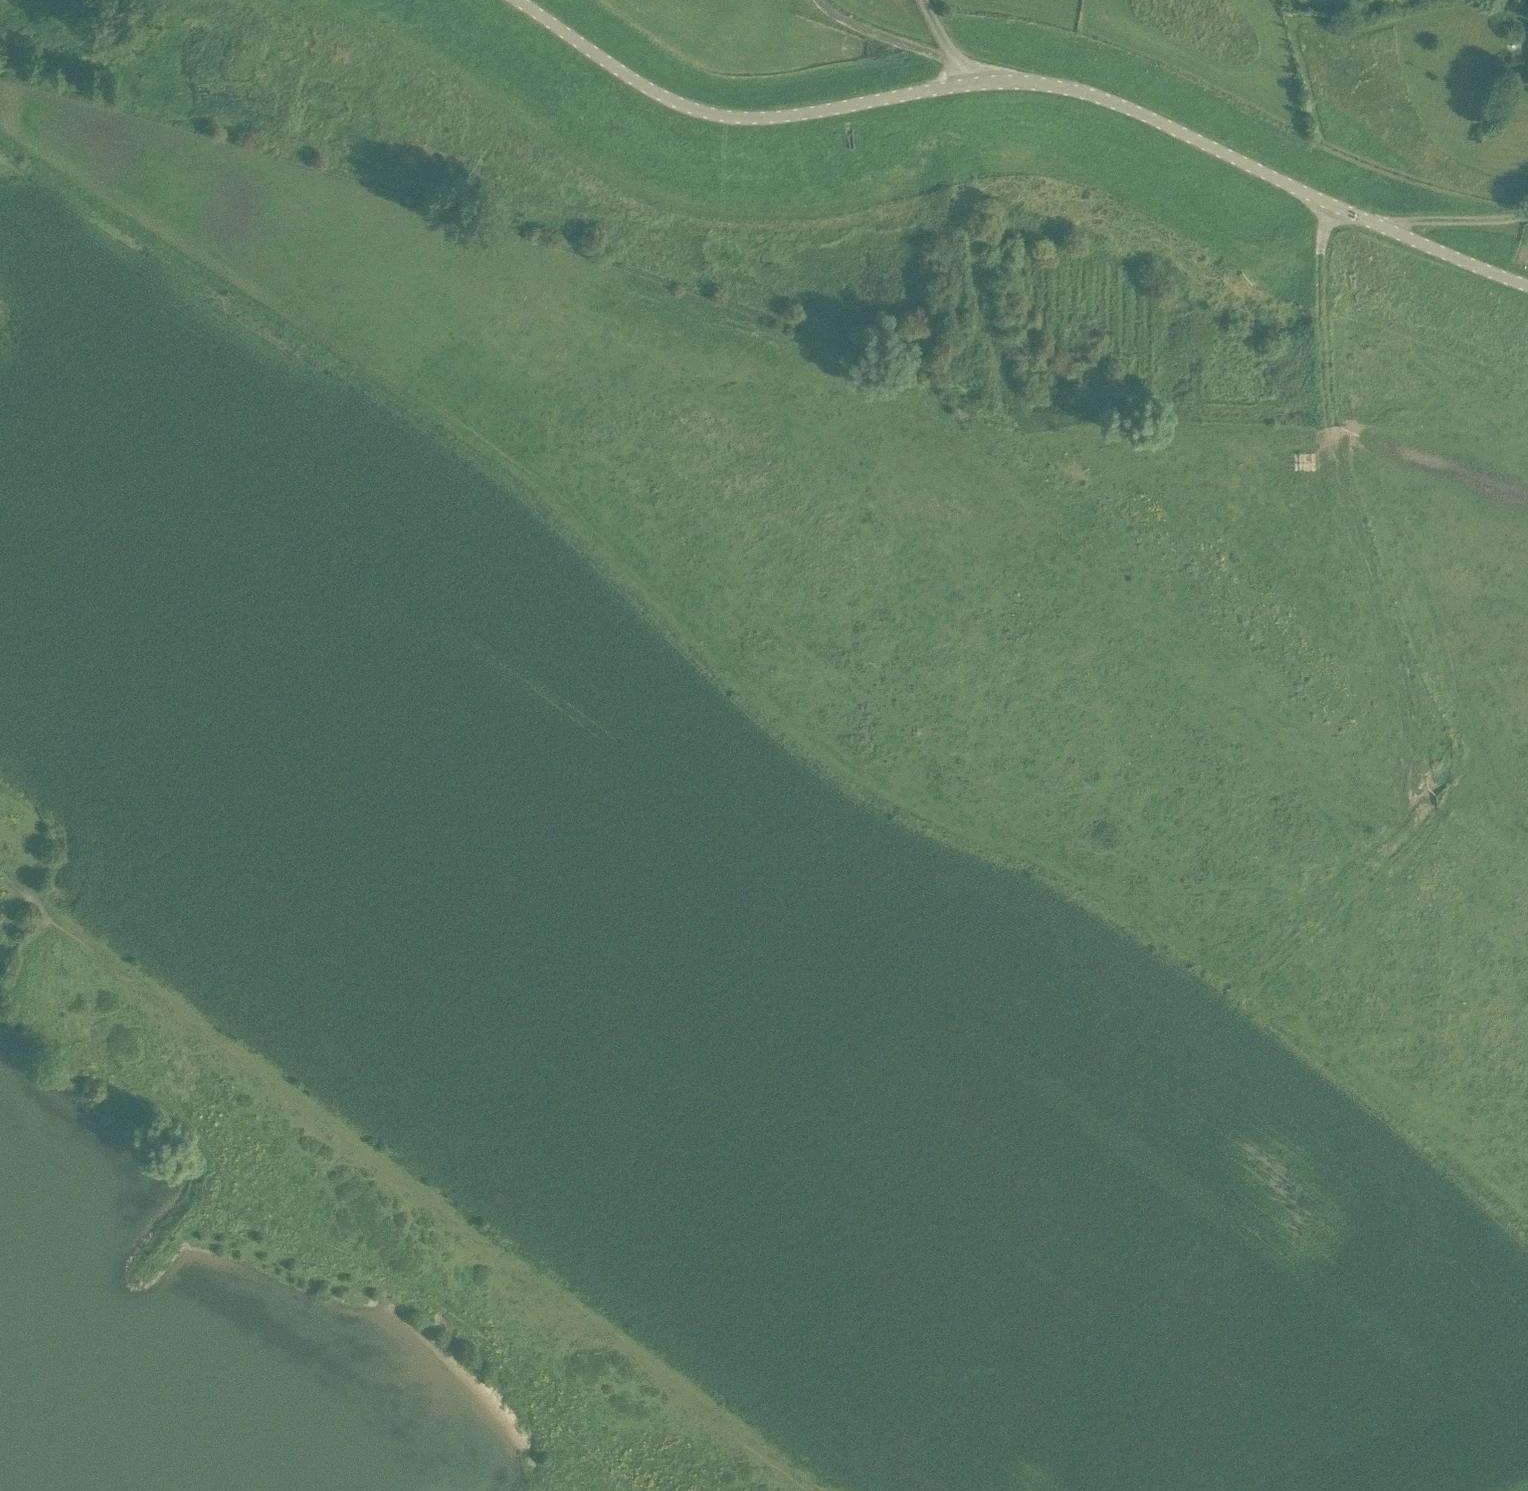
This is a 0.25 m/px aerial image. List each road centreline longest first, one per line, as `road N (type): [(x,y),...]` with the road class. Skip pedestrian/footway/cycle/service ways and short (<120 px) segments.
road 1 (unclassified): [(1527,282),(1339,213),(1100,97),(1023,80),(961,84),(820,112),(711,112),(653,90),(513,0)]
road 2 (track): [(1435,781),(1325,455),(1324,223),(1339,213)]

